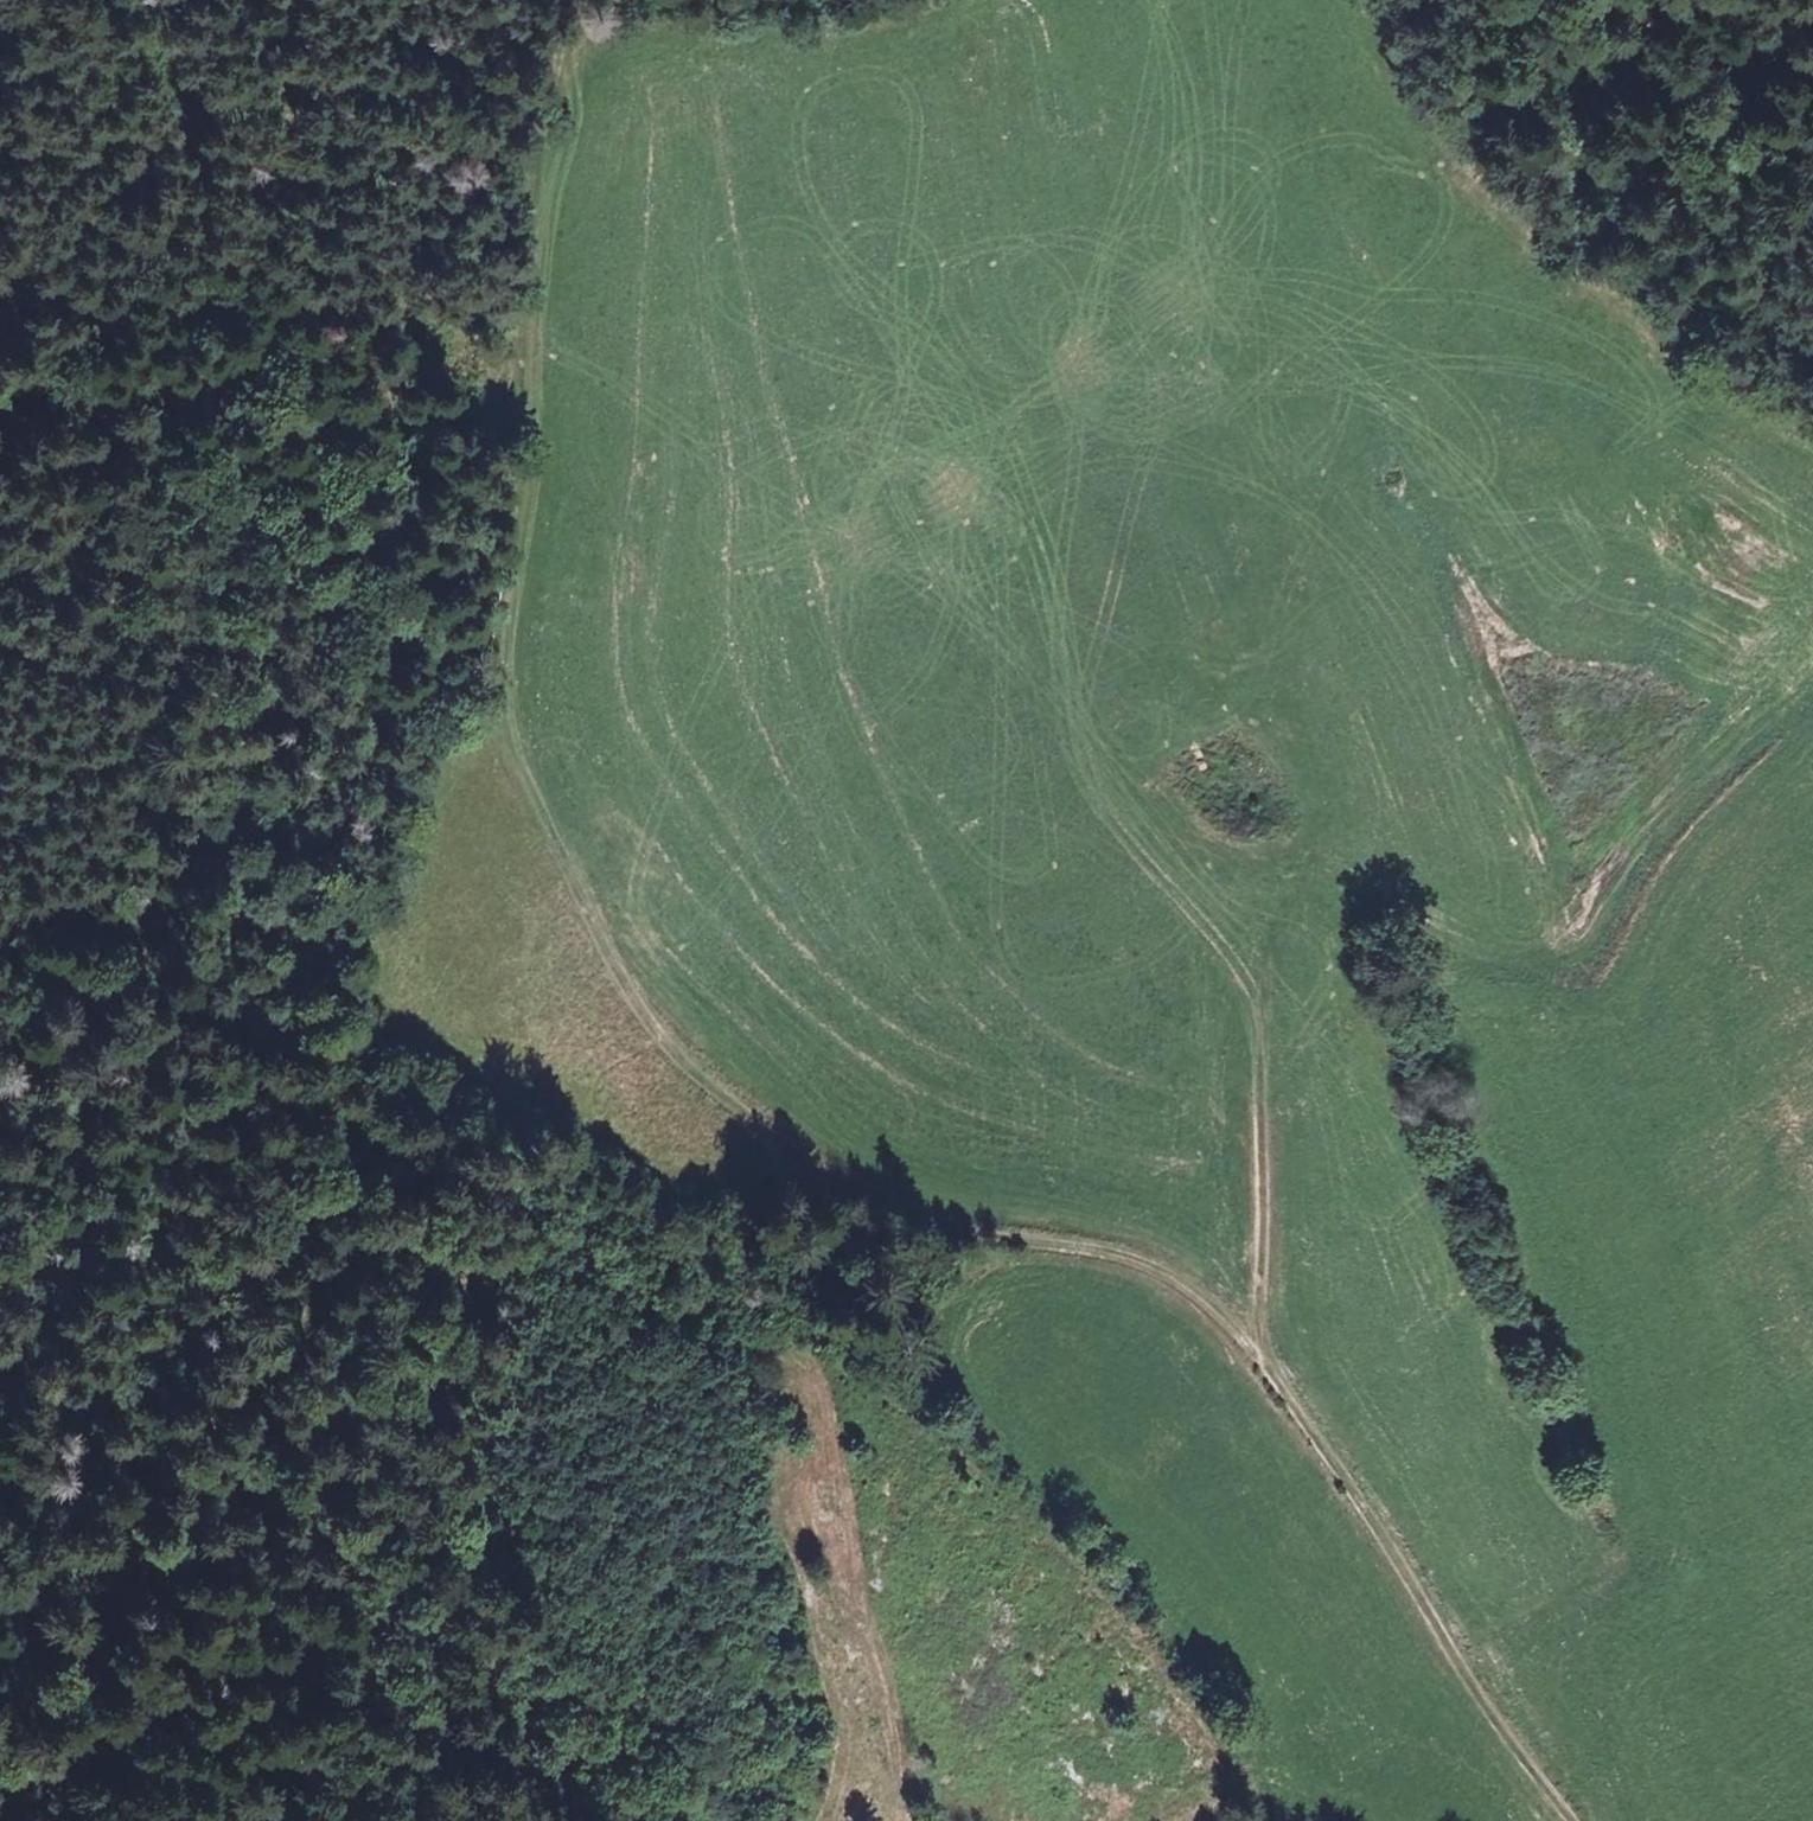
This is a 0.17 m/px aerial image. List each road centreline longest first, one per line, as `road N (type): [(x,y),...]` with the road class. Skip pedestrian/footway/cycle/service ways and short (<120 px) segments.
road 1 (track): [(1572,1820),(1477,1693),(1298,1414),(1200,1296),(1135,1260),(976,1240),(894,1218),(732,1106),(655,1034),(630,994),(511,753),(499,696),(559,0)]
road 2 (track): [(1253,1352),(1262,1273),(1264,1008)]

